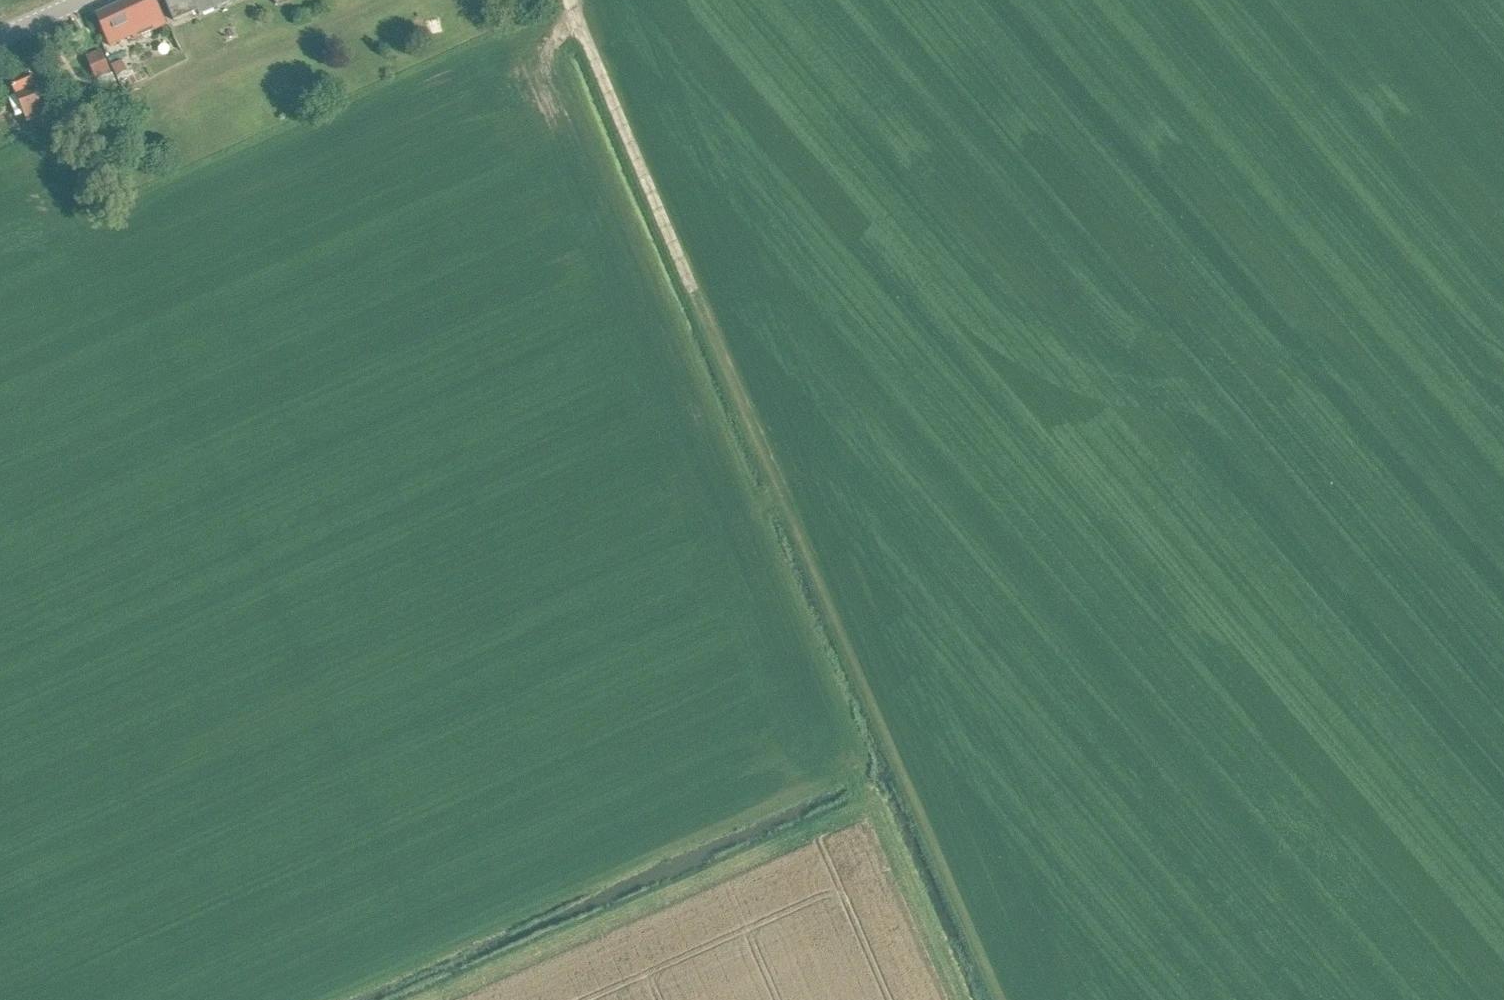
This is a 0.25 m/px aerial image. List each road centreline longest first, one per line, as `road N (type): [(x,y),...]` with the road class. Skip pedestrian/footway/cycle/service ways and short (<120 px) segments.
road 1 (track): [(693,287),(568,0)]

